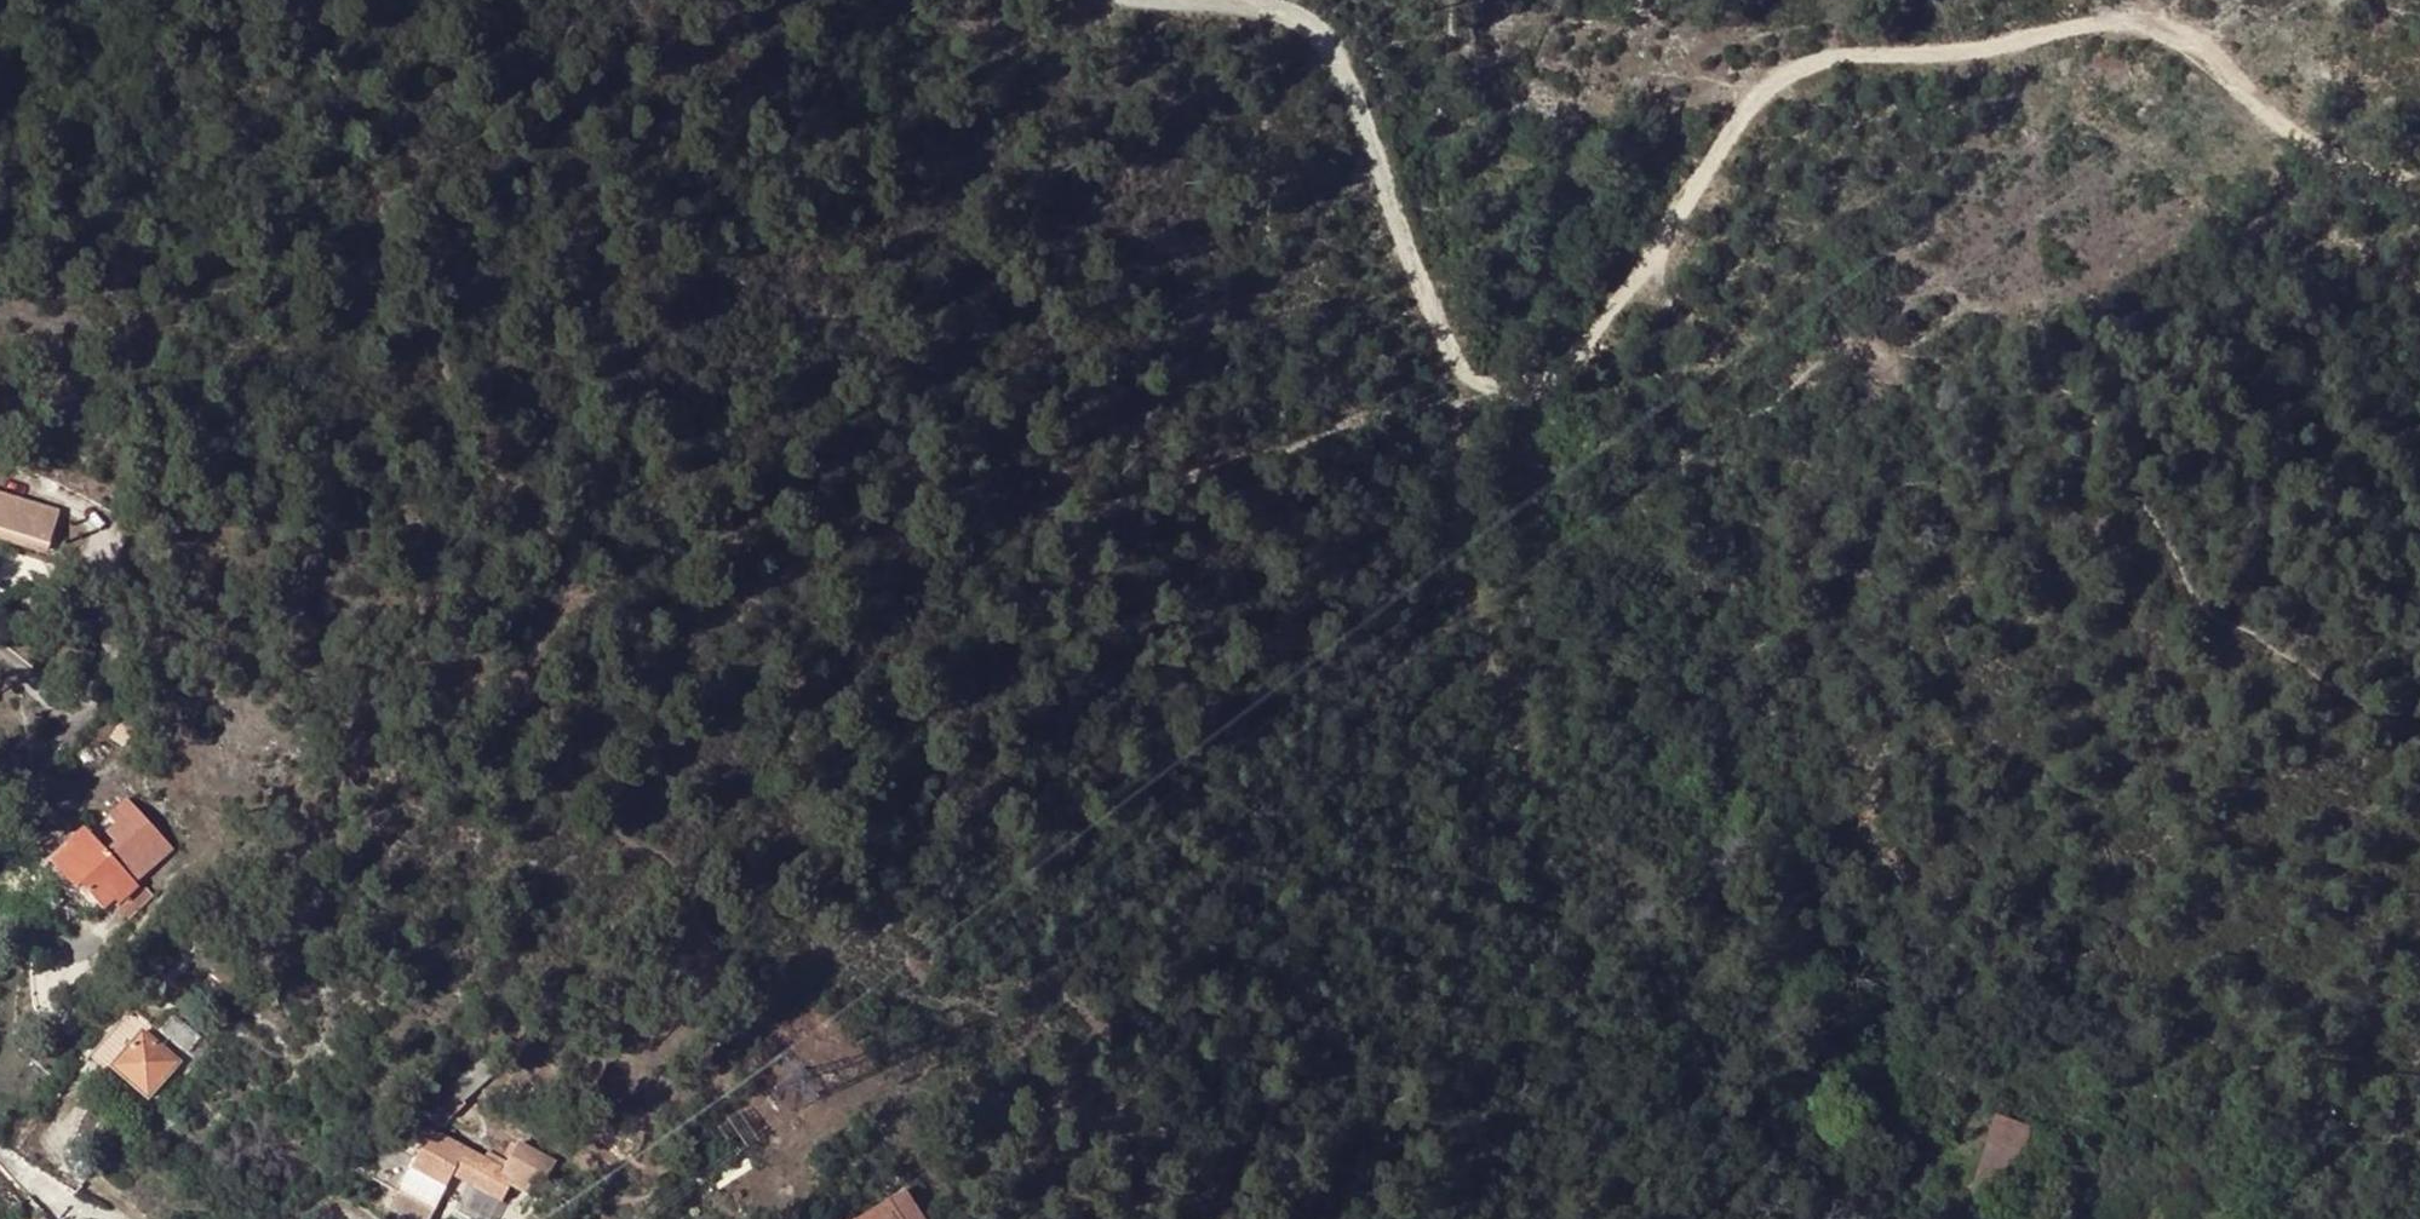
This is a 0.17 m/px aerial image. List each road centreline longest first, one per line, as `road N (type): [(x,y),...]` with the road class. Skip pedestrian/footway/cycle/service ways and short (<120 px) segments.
road 1 (track): [(2419,194),(2340,177),(2199,53),(2149,28),(1794,71),(1730,125),(1575,379),(1497,405),(1432,339),(1341,69),(1309,31),(1253,11),(1127,0)]
road 2 (track): [(2419,1163),(1948,928),(1790,743),(1707,593),(1631,288)]

